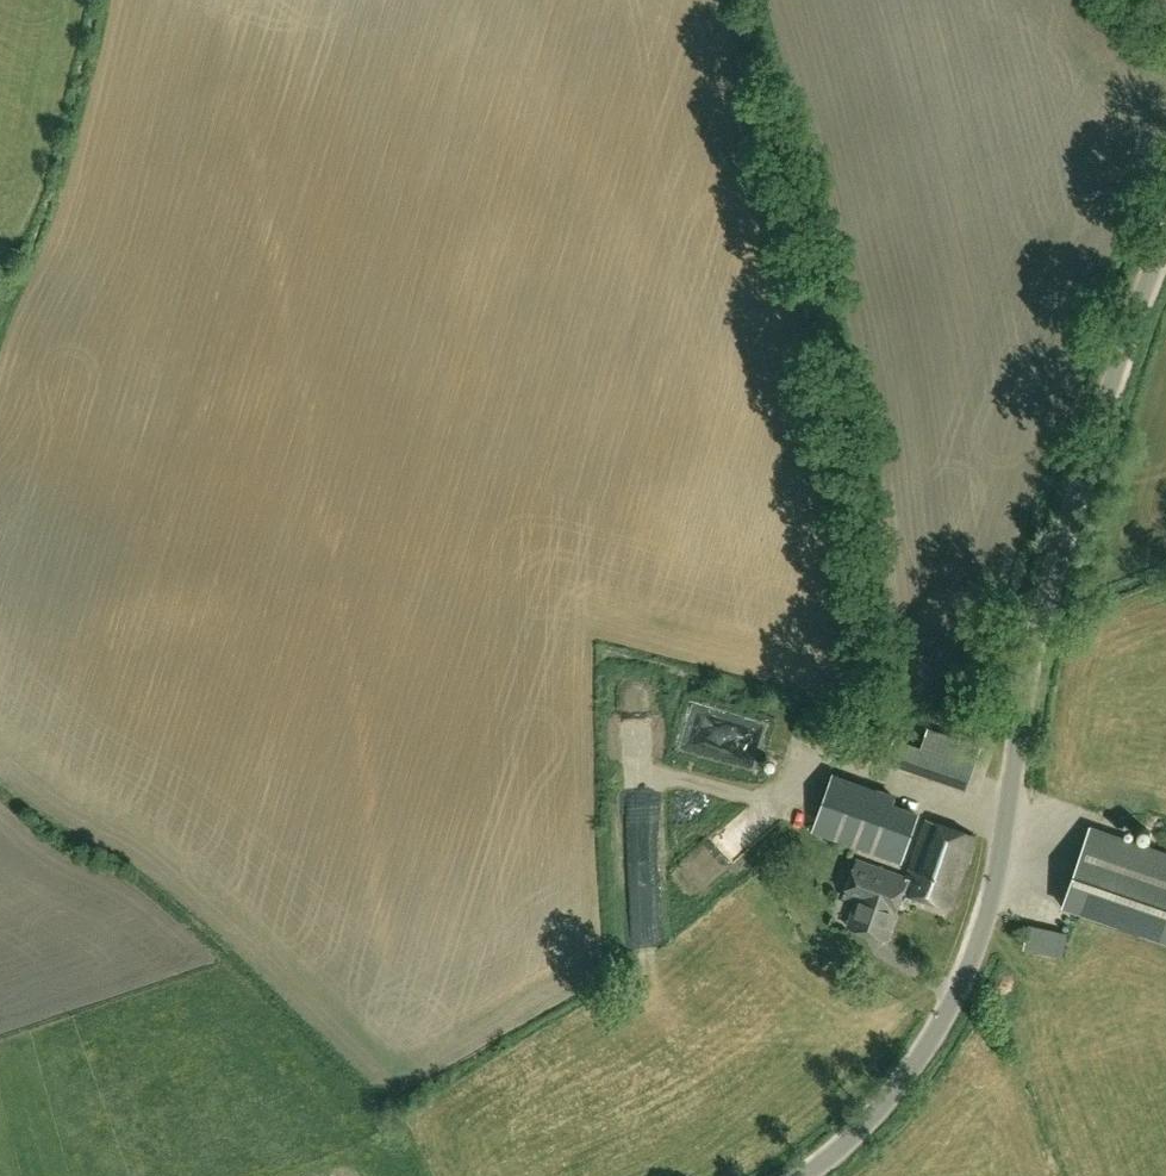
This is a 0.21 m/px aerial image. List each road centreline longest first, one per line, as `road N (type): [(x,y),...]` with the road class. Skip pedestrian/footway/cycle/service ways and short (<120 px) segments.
road 1 (unclassified): [(804,1175),(875,1116),(951,997),(983,911),(1041,623),(1165,239)]

